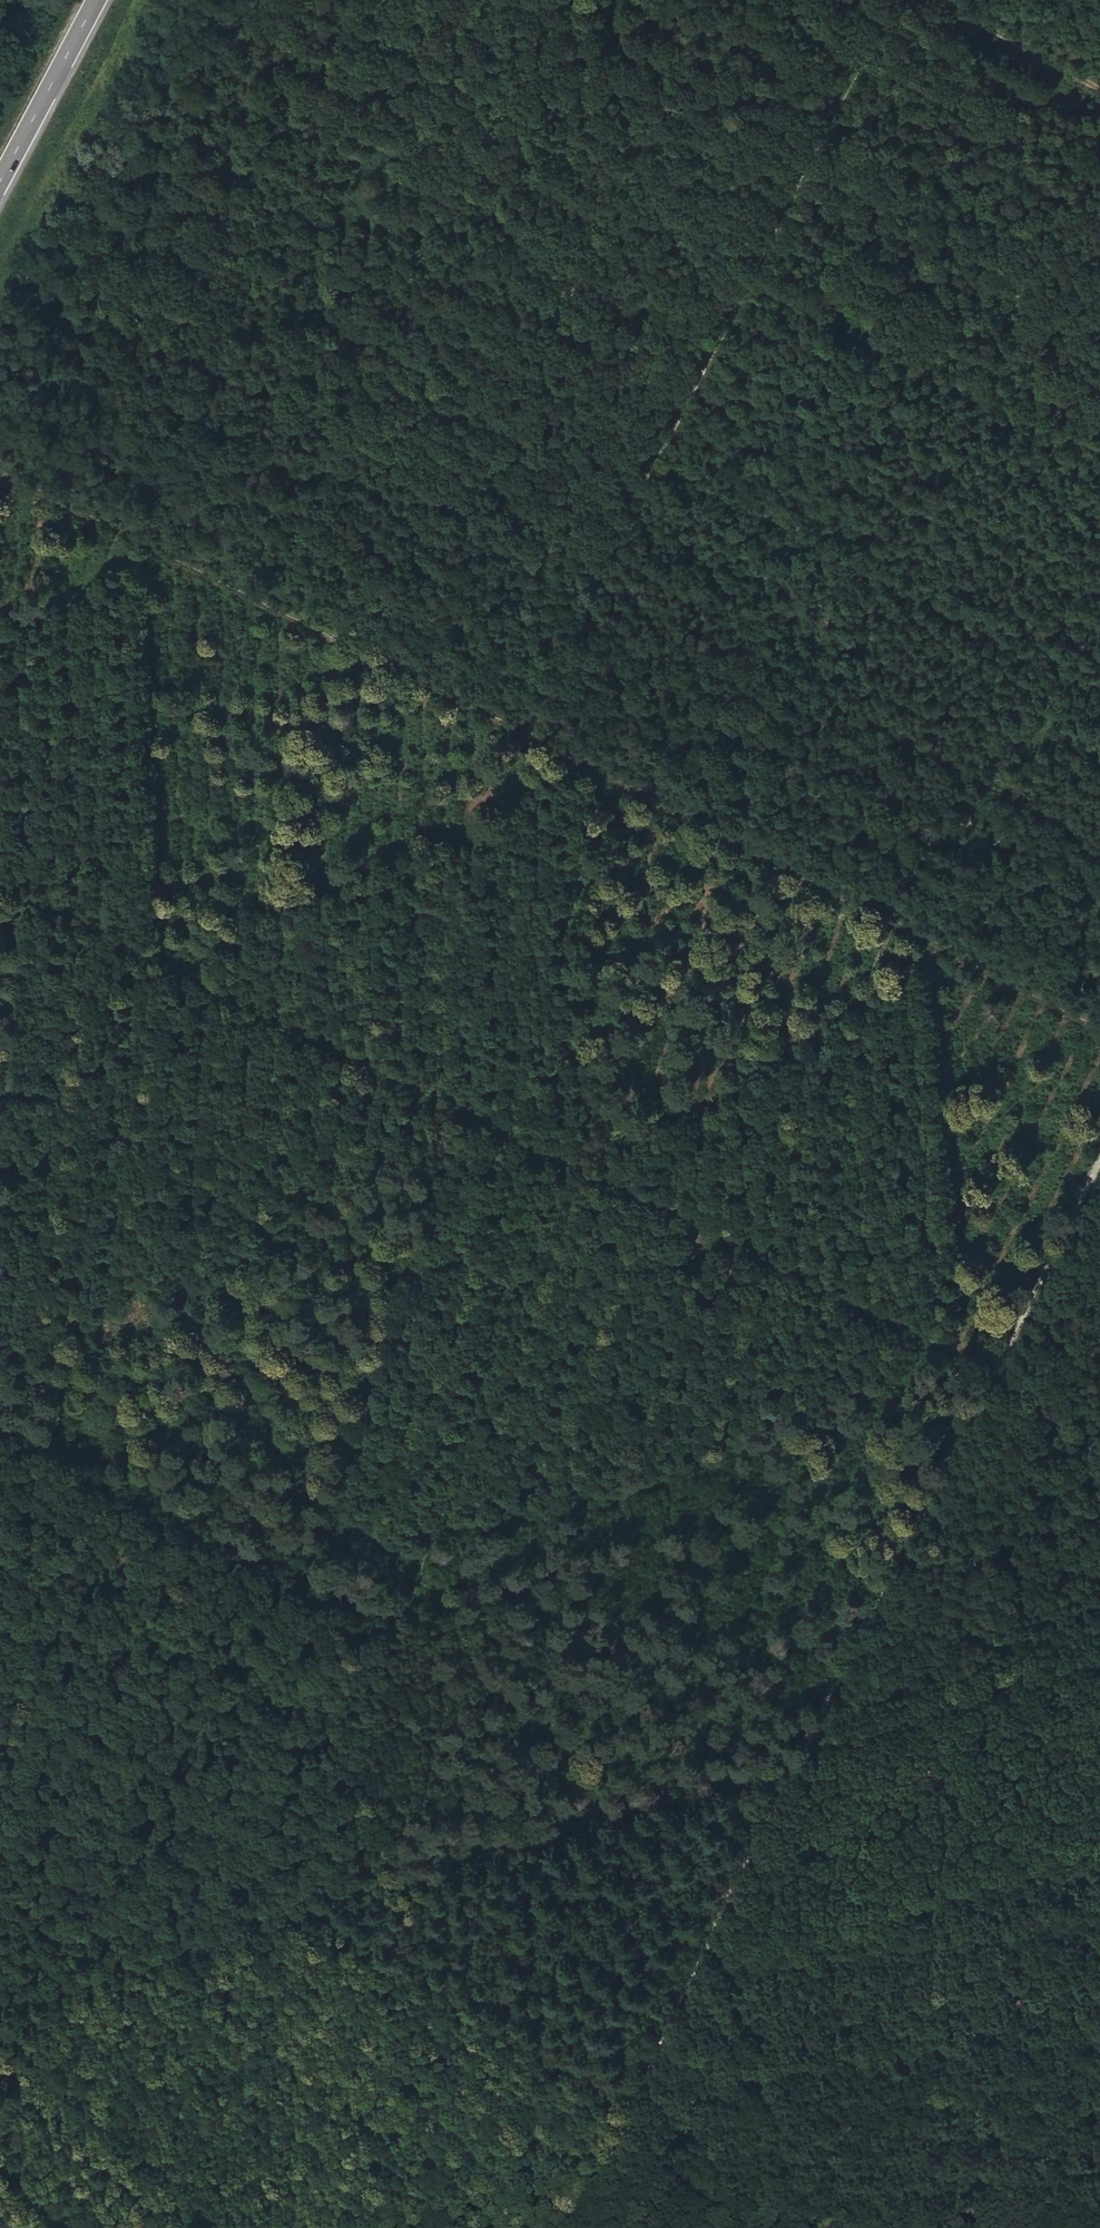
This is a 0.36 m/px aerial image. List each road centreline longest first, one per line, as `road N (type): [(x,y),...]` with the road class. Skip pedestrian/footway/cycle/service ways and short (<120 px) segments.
road 1 (trunk): [(0,182),(100,0)]
road 2 (track): [(941,0),(1099,86)]

